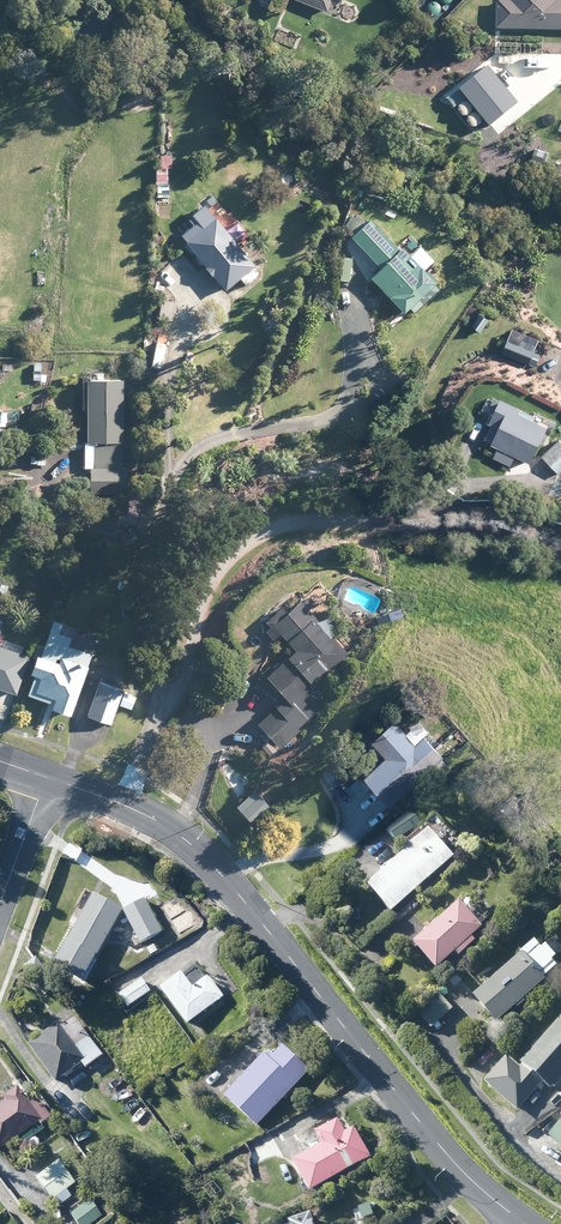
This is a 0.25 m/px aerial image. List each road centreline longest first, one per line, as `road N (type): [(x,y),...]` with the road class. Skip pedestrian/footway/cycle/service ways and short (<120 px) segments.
road 1 (residential): [(523,1223),(454,1164),(196,848),(156,820),(47,777)]
road 2 (residential): [(0,903),(47,777)]

